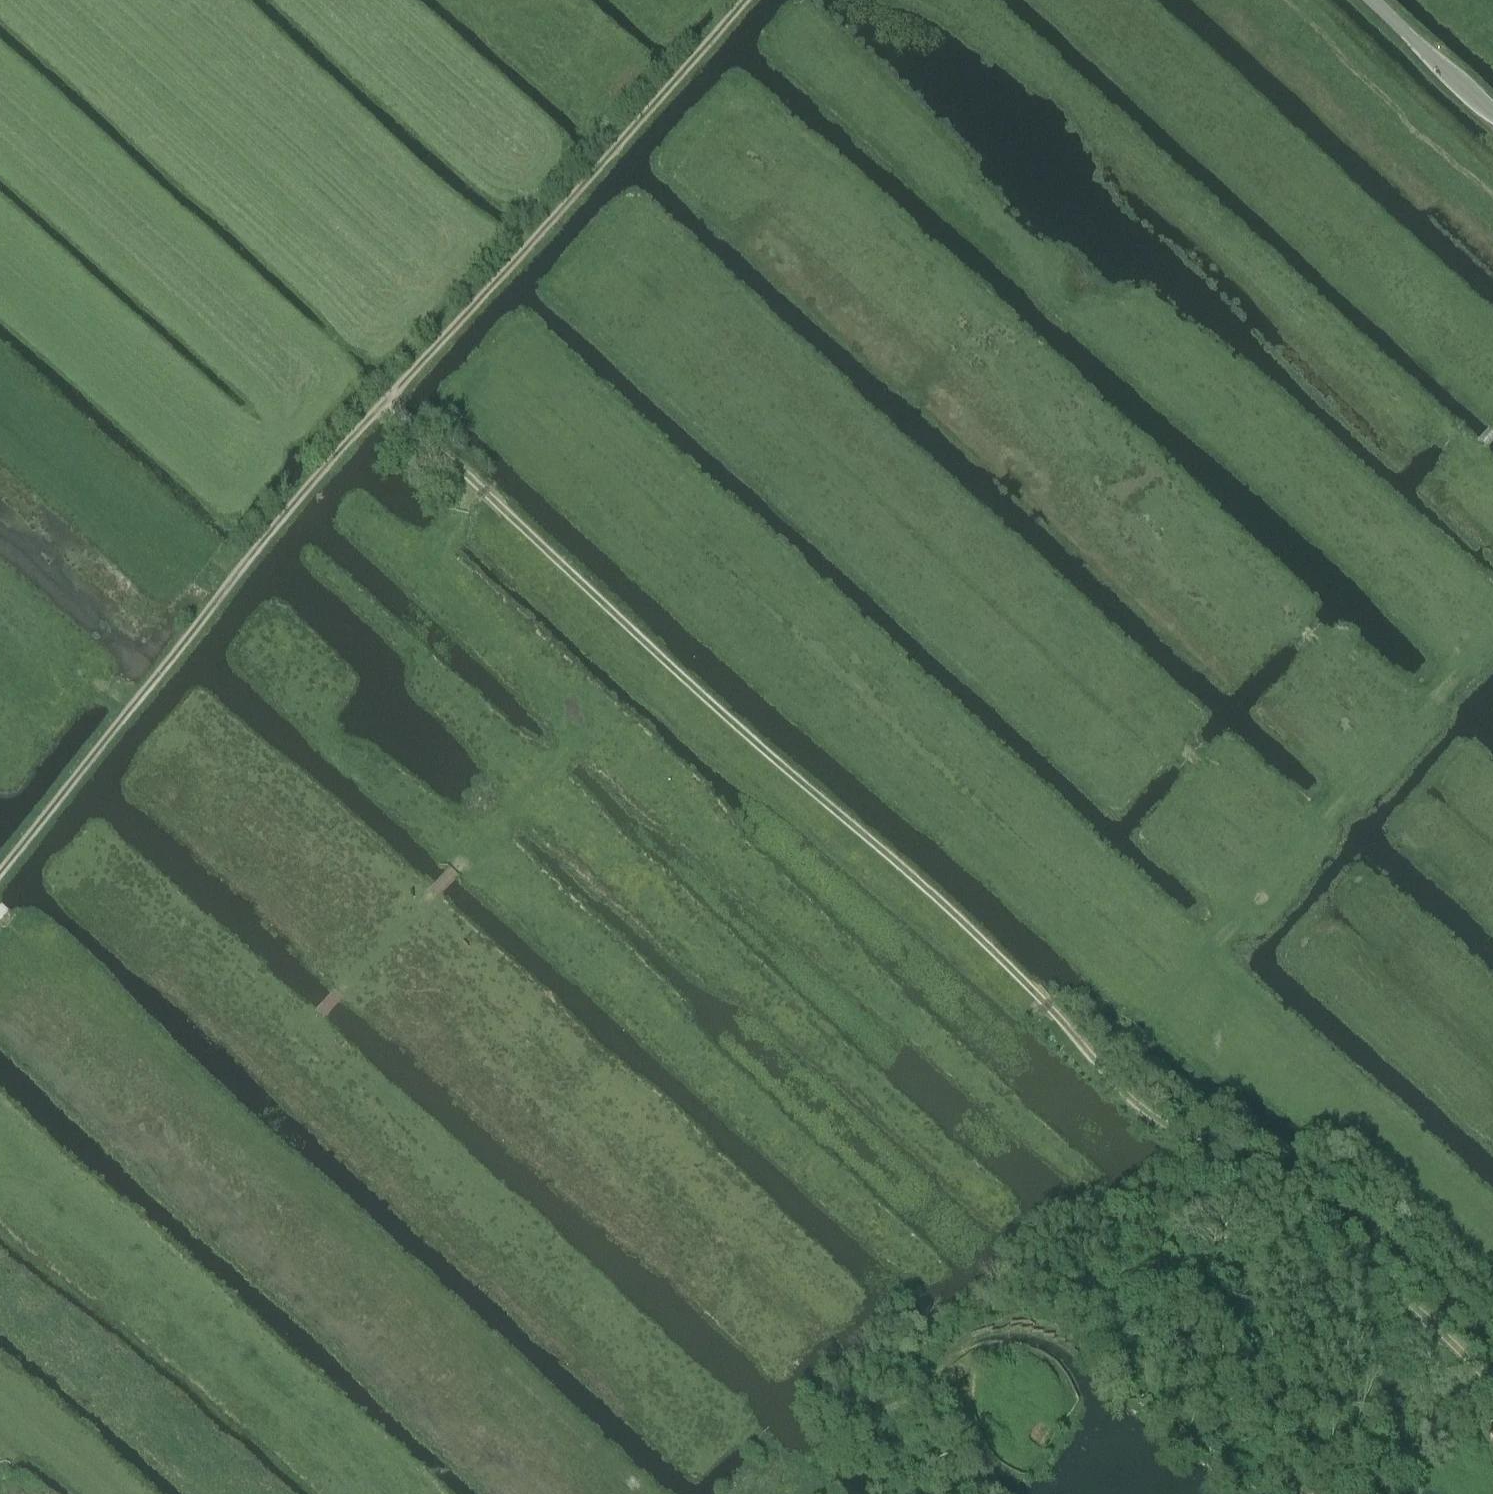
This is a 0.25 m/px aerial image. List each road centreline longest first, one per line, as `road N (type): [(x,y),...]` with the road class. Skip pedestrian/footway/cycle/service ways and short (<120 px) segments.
road 1 (track): [(1492,1387),(1390,1282),(1287,1196),(1126,1094),(1009,971),(660,661),(392,407)]
road 2 (track): [(392,407),(315,478),(259,543),(0,871)]
road 3 (track): [(392,407),(462,318),(750,0)]
road 4 (tertiary): [(1492,114),(1371,0)]

